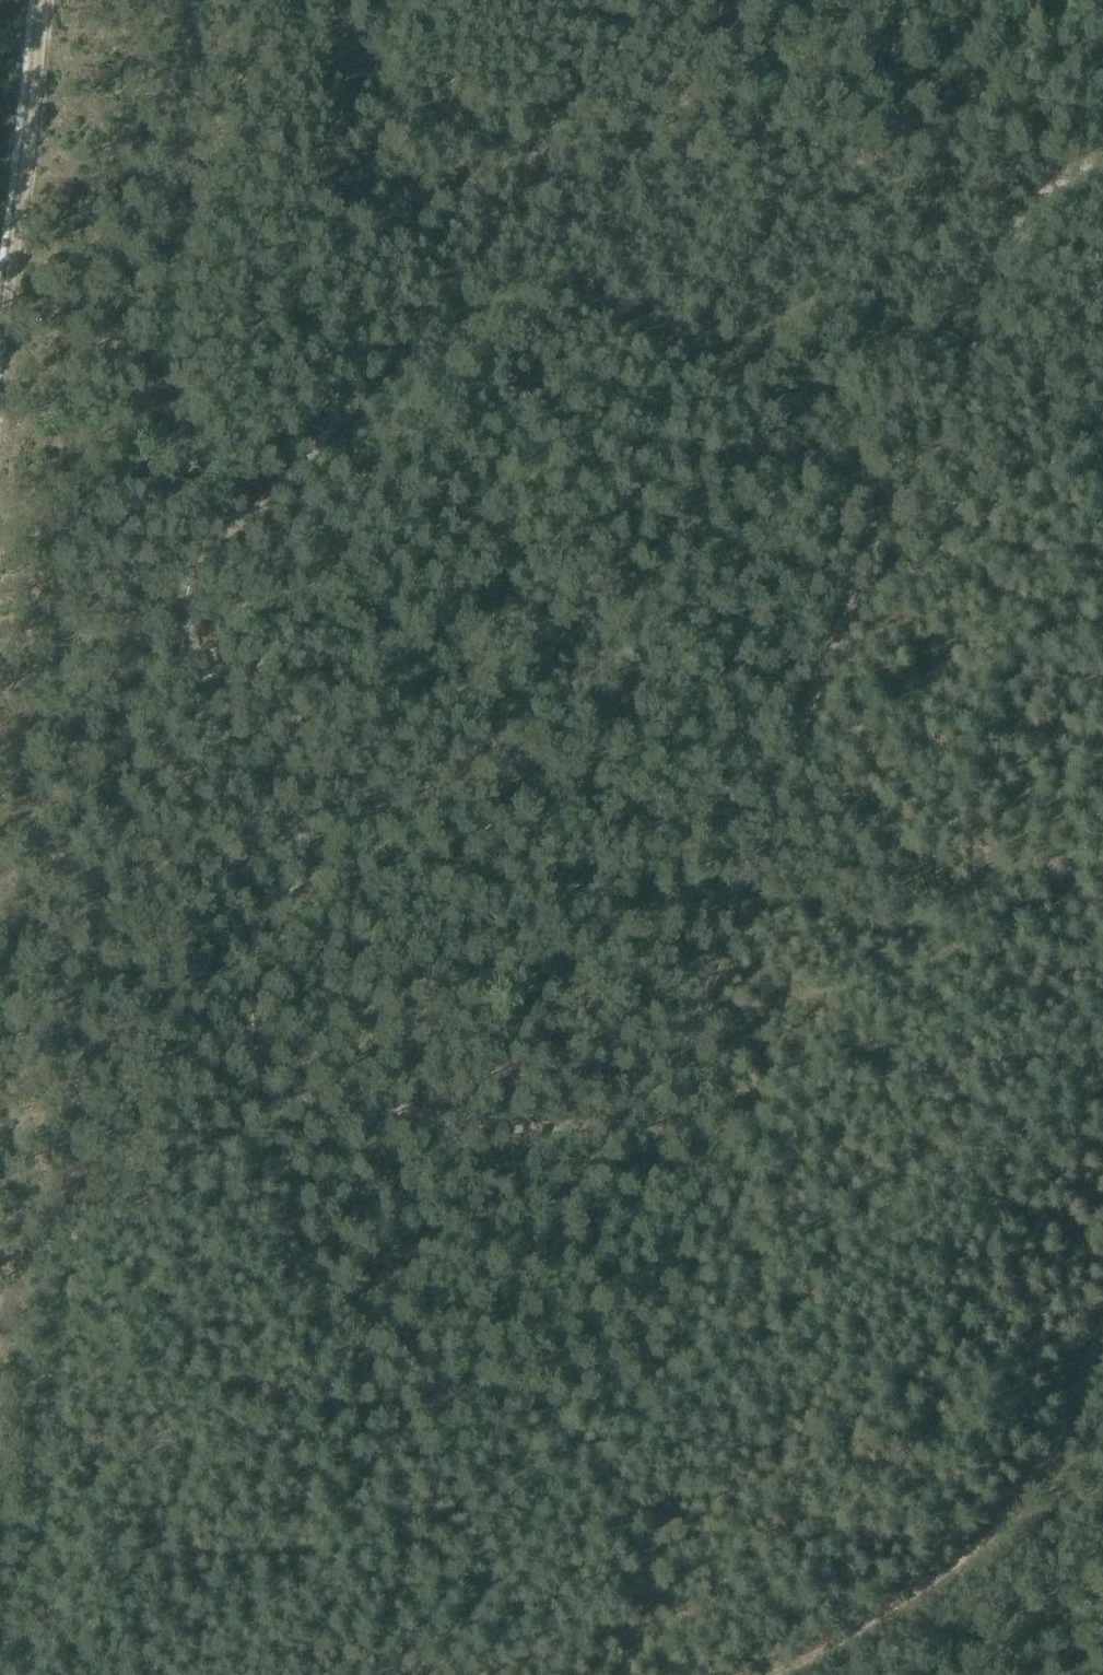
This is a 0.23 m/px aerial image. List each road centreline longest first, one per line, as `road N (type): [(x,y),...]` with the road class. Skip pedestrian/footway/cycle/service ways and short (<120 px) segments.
road 1 (track): [(1102,1365),(1056,1472),(991,1559),(932,1603),(776,1674)]

